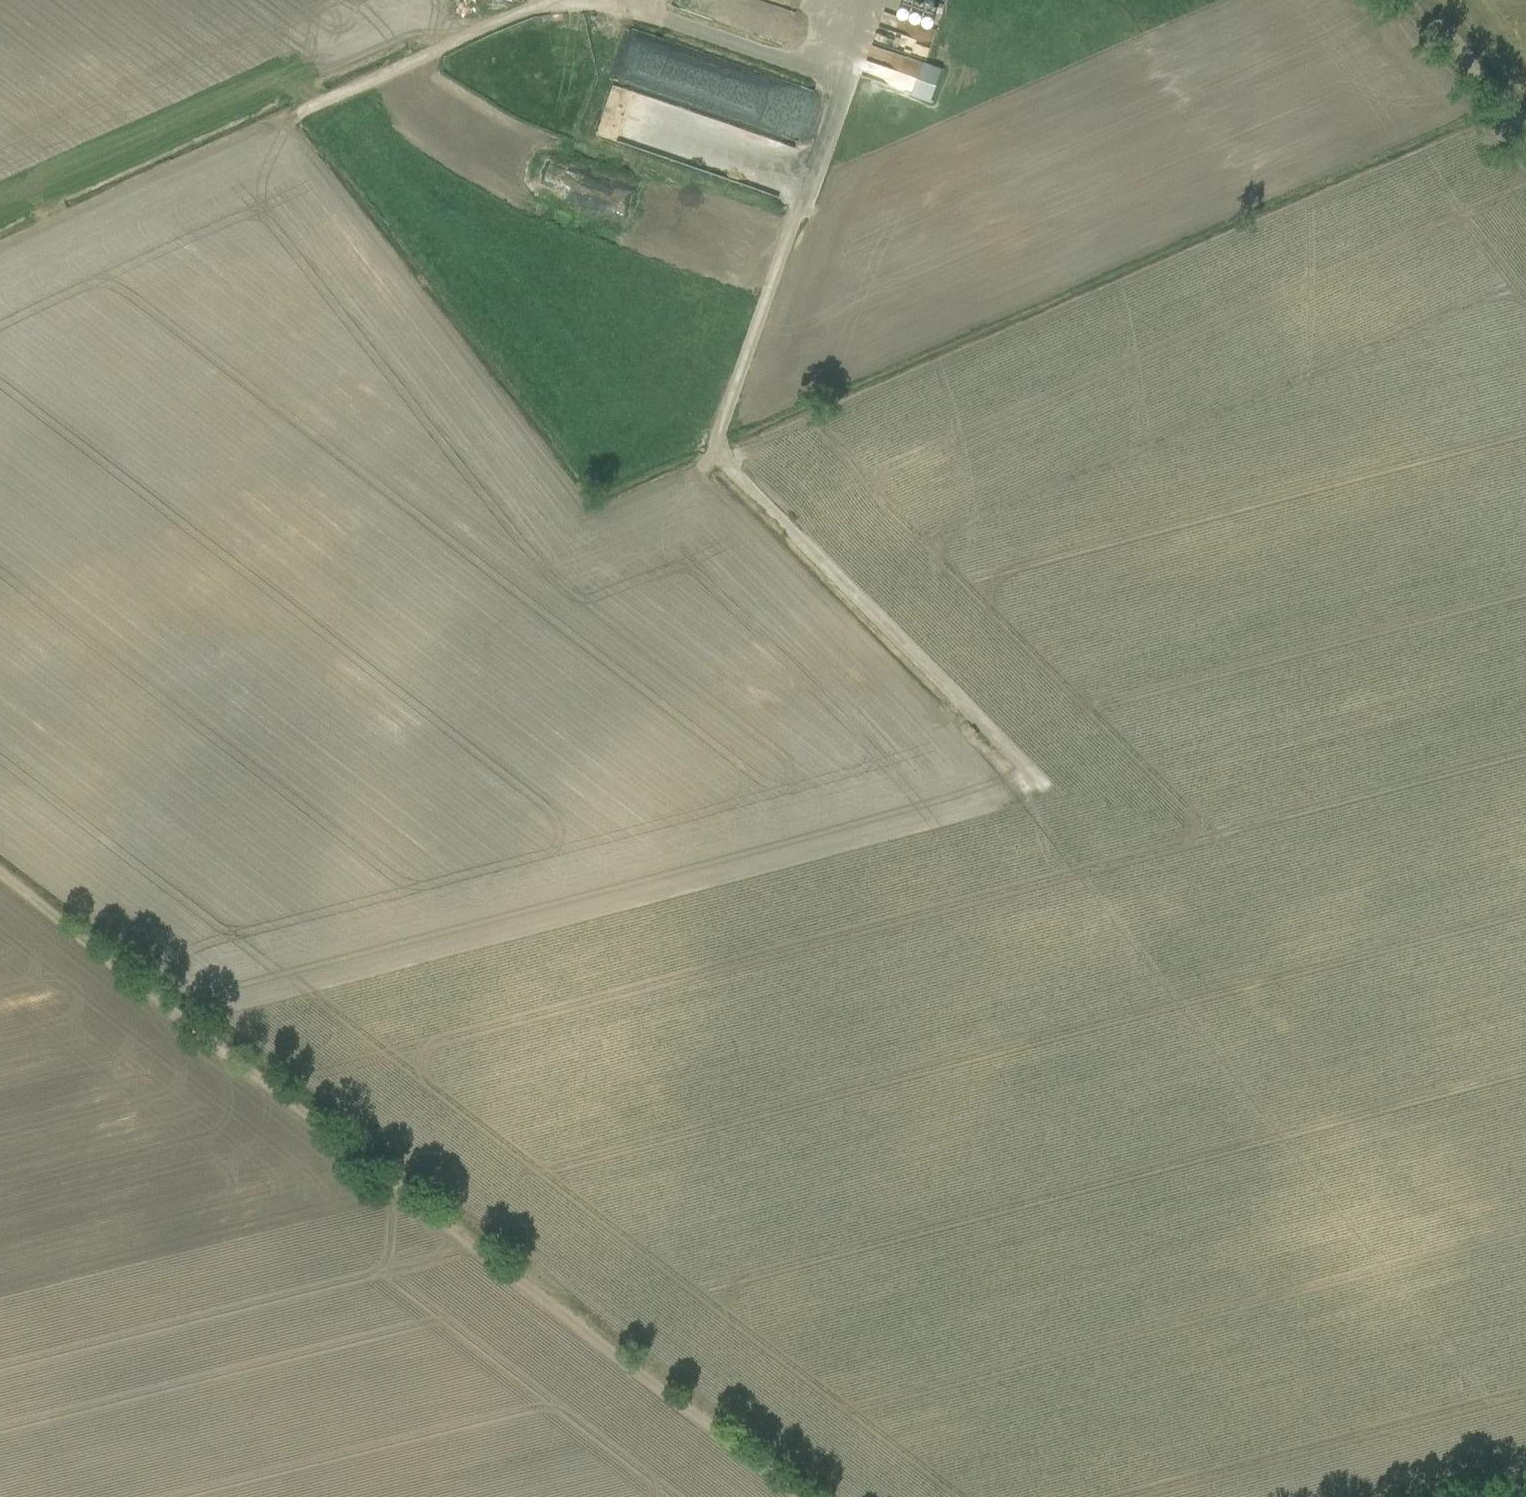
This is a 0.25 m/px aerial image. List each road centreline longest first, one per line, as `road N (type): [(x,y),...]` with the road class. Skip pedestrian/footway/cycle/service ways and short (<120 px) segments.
road 1 (track): [(801,1496),(0,876)]
road 2 (track): [(1424,0),(1525,132)]

